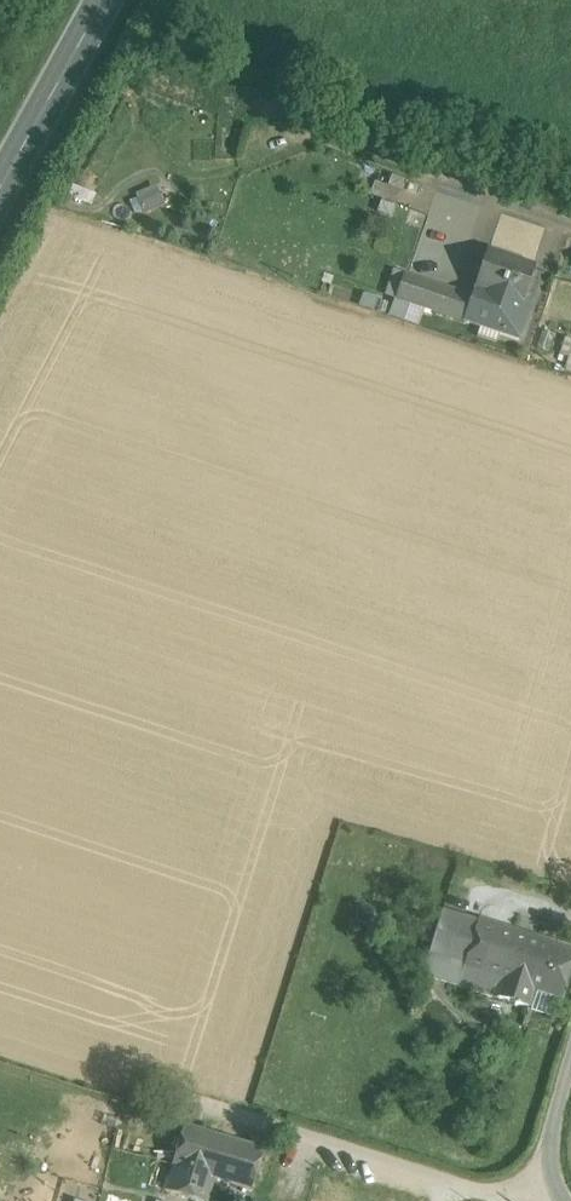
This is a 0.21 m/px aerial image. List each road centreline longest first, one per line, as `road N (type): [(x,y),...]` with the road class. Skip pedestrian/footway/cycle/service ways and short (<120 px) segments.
road 1 (primary): [(106,0),(0,193)]
road 2 (unclassified): [(540,1200),(570,1074)]

